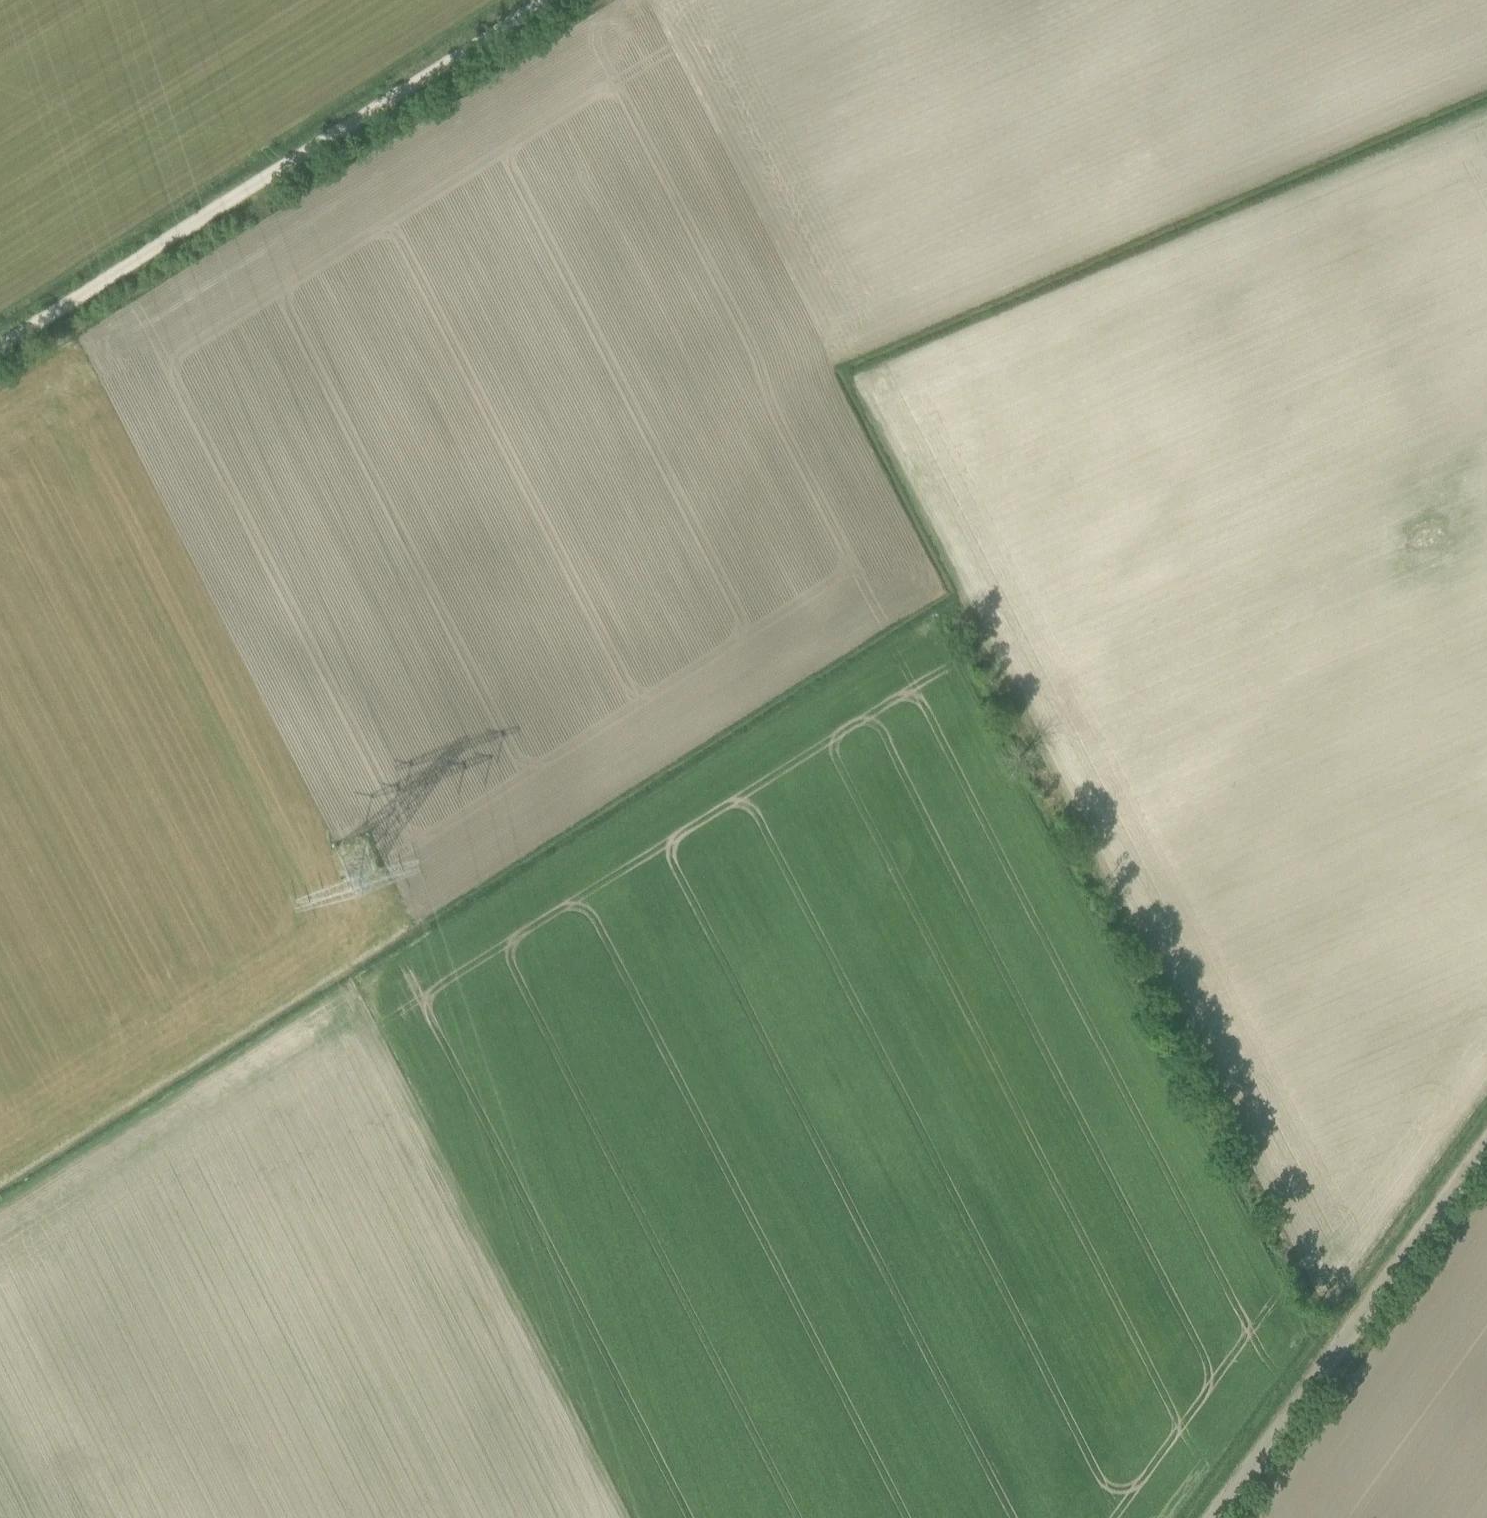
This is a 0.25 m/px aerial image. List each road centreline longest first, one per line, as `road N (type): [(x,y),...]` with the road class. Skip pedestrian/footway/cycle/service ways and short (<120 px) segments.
road 1 (track): [(0,353),(568,0)]
road 2 (unclassified): [(1214,1517),(1486,1137)]

